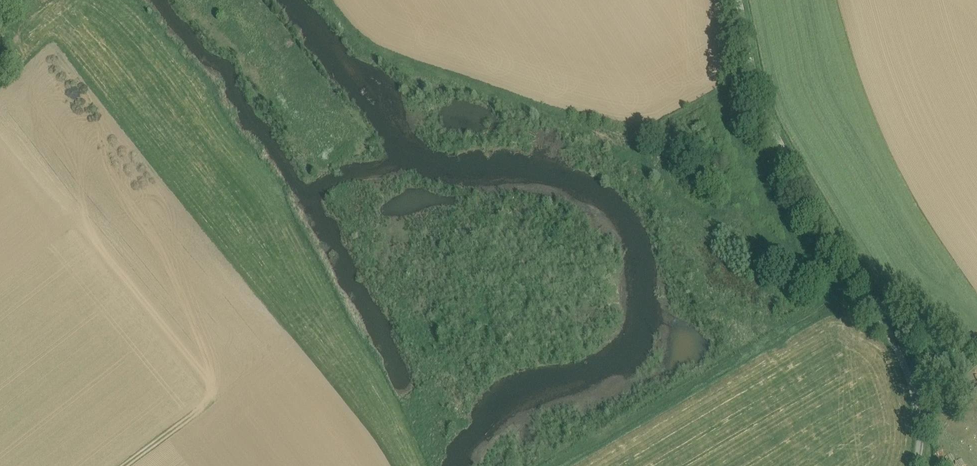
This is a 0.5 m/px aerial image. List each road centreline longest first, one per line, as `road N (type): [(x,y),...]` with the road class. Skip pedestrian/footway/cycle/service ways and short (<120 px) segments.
road 1 (residential): [(914,465),(922,445),(909,375),(764,108),(740,0)]
road 2 (track): [(270,360),(133,465)]

